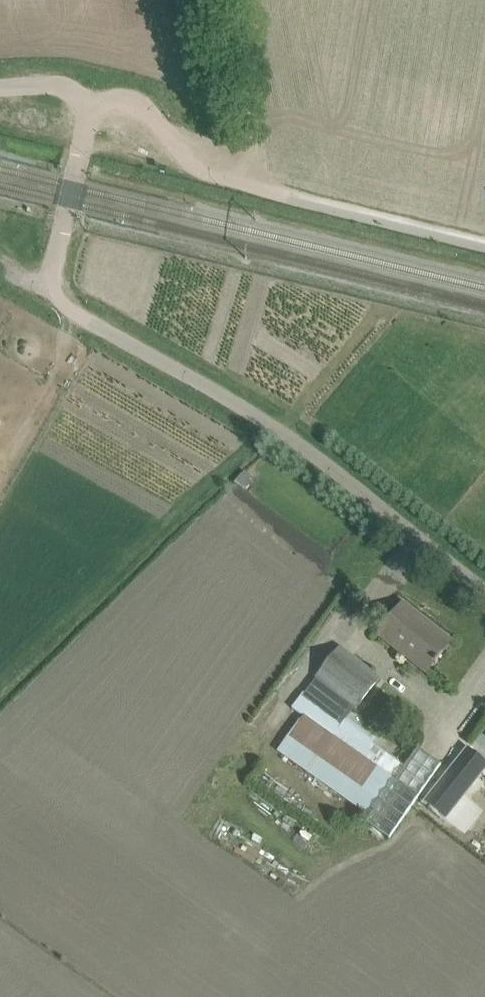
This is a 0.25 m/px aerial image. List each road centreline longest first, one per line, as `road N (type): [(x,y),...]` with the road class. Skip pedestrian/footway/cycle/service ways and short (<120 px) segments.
road 1 (unclassified): [(484,593),(286,436),(60,304),(51,287),(92,107)]
road 2 (unclassified): [(263,189),(200,172),(151,113),(124,100),(92,107)]

